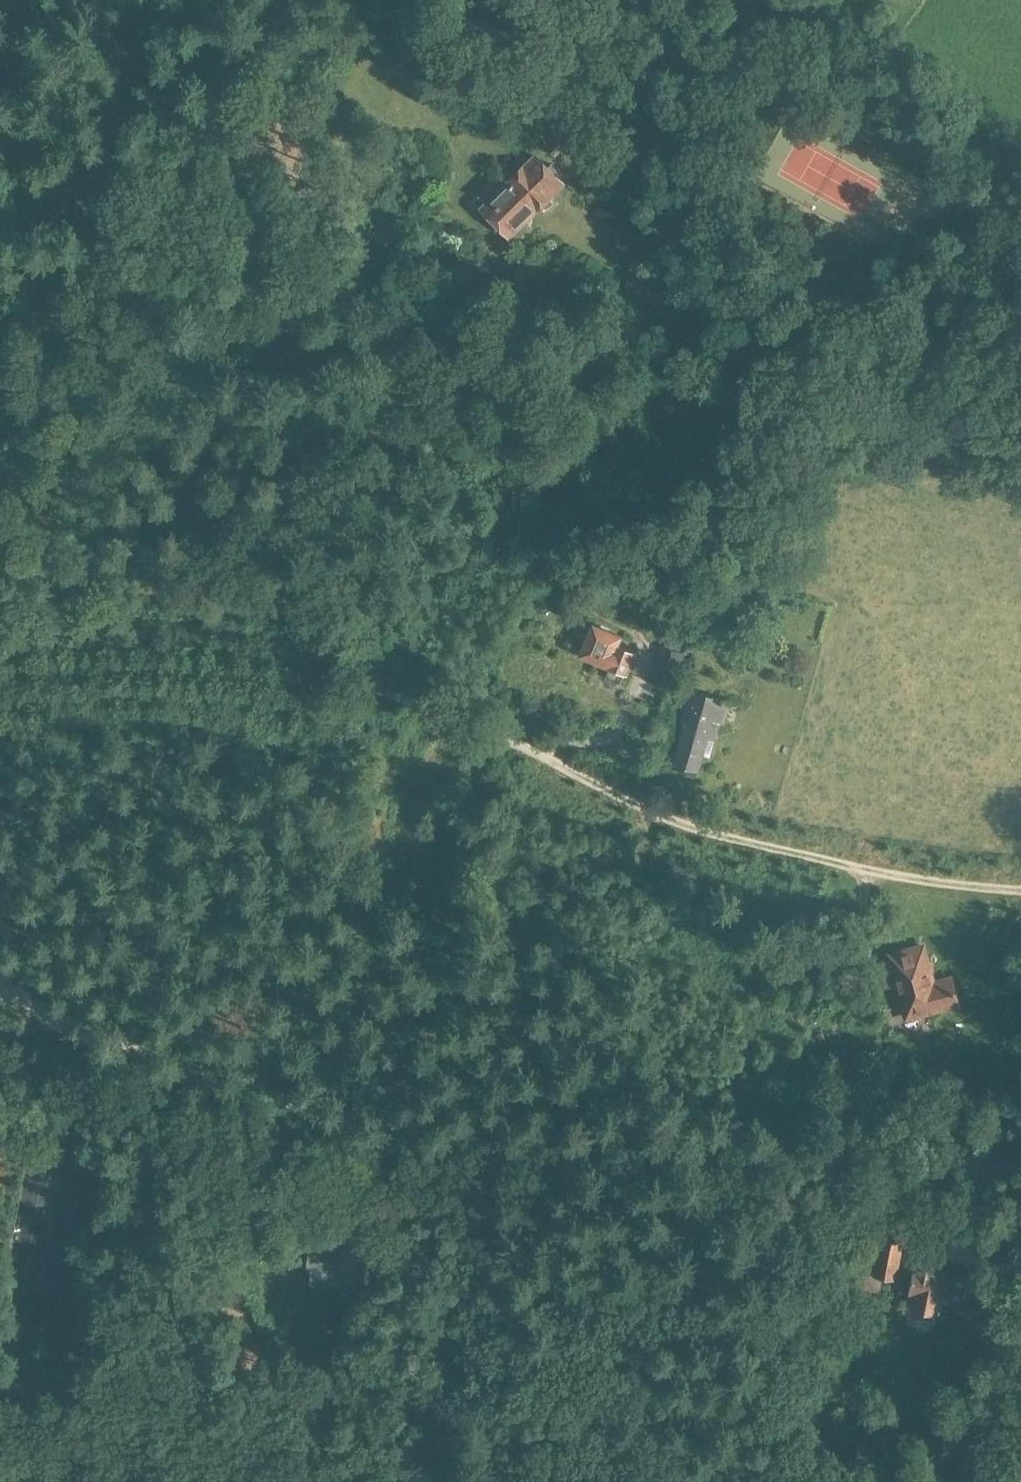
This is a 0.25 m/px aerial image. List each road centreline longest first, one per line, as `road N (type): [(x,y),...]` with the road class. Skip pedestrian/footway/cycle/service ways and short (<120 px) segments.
road 1 (track): [(0,681),(231,676),(397,700),(715,834),(795,858),(1020,897)]
road 2 (track): [(1020,1188),(936,1172),(472,1147),(326,1119),(0,995)]
road 3 (track): [(922,407),(748,419),(662,371),(530,318),(244,233),(153,184),(0,151)]
road 4 (track): [(748,419),(660,431),(602,450),(531,501),(430,629),(397,700)]
road 5 (track): [(153,184),(191,104),(288,0)]

